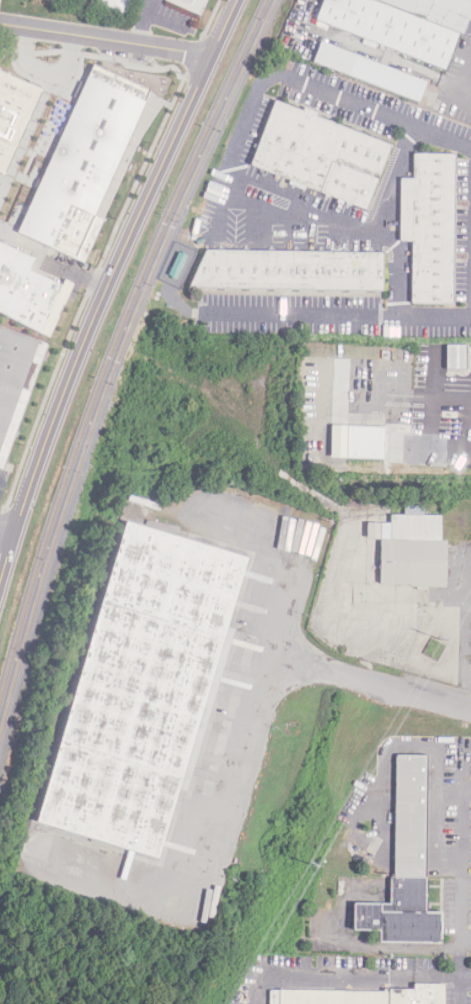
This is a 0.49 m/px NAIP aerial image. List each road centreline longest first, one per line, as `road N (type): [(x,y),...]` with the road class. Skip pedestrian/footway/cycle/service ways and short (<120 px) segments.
road 1 (tertiary): [(0,578),(86,338),(210,57)]
road 2 (tertiary): [(210,57),(0,26)]

